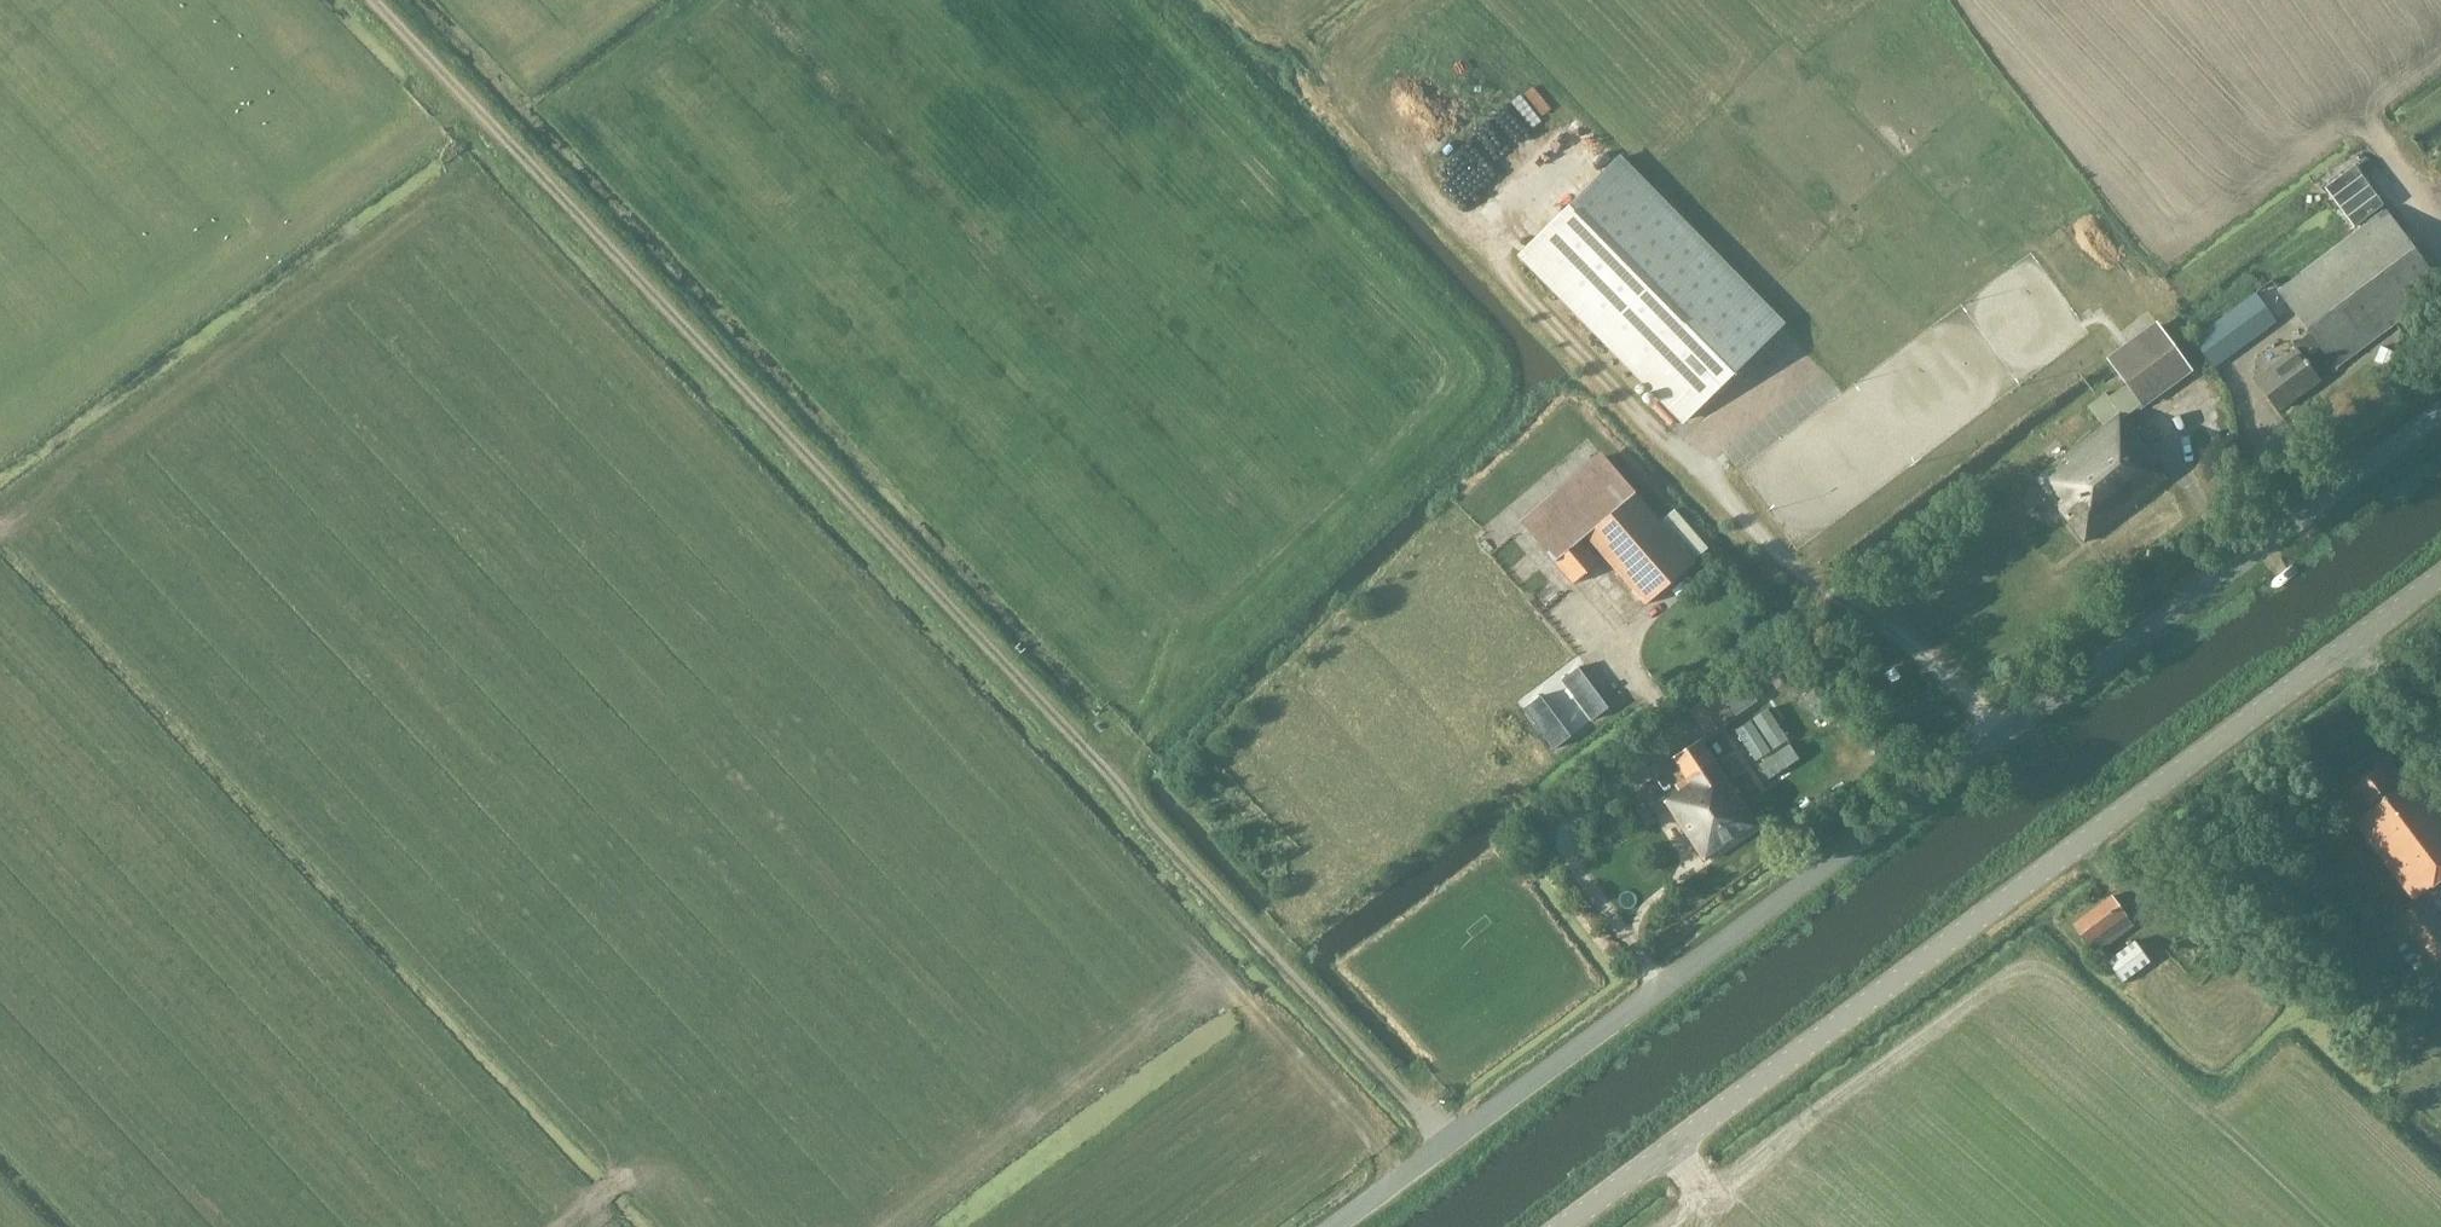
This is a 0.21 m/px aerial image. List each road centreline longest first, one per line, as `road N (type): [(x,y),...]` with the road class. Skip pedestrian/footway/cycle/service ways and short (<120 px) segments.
road 1 (track): [(374,0),(1448,1142)]
road 2 (unclassified): [(1332,1226),(2440,409)]
road 3 (tertiary): [(1562,1226),(2440,575)]

